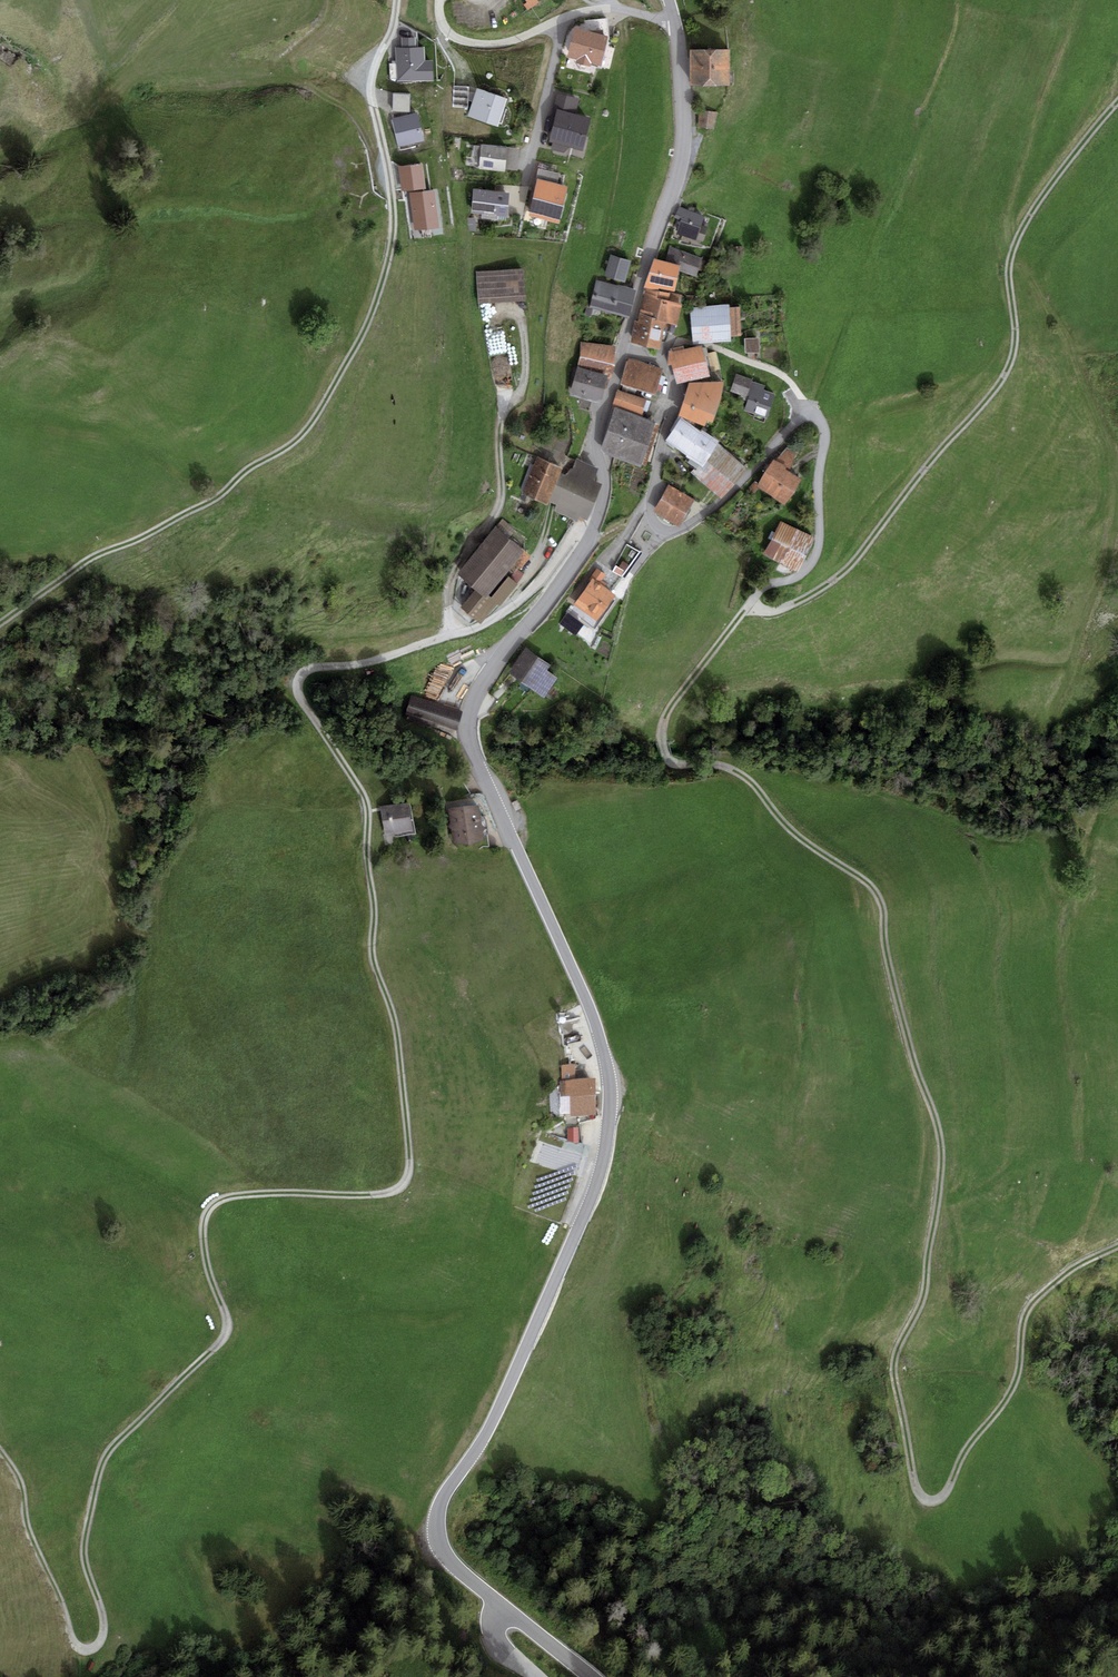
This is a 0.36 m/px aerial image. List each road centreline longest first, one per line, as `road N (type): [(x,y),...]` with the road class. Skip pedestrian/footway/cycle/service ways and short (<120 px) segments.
road 1 (track): [(0,1451),(17,1470),(25,1527),(68,1614),(71,1647),(80,1656),(95,1653),(107,1627),(83,1552),(105,1455),(232,1331),(206,1261),(204,1220),(212,1205),(231,1195),(387,1197),(405,1191),(412,1179),(395,1028),(372,955),(369,812),(301,696),(299,678),(359,670),(486,624),(526,598),(576,533),(591,529)]
road 2 (tertiary): [(668,0),(680,38),(683,161),(608,394),(597,444),(602,499),(570,568),(486,675),(469,719),(478,766),(604,1047),(614,1096),(609,1149),(518,1369),(440,1500),(437,1534),(450,1565),(498,1605)]
road 3 (track): [(1117,1248),(1029,1307),(1021,1379),(964,1456),(948,1494),(933,1502),(916,1494),(896,1360),(927,1296),(946,1154),(910,1056),(883,908),(869,885),(787,829),(752,783),(721,765),(674,761),(662,742),(664,720),(755,600)]
road 4 (track): [(397,0),(370,89),(394,218),(390,263),(365,334),(311,428),(218,502),(0,618)]
road 5 (track): [(755,600),(763,611),(779,612),(847,570),(1004,379),(1014,351),(1011,263),(1027,222),(1117,106)]
road 6 (track): [(814,412),(699,520),(672,533),(656,529),(651,514),(673,382),(668,364),(623,344)]
road 7 (track): [(451,636),(454,574),(502,500),(501,419),(529,362),(519,312)]
road 8 (track): [(755,600),(769,585),(805,572),(817,551),(824,425),(814,412)]
road 9 (track): [(655,357),(678,344),(704,342),(775,369),(814,412)]

